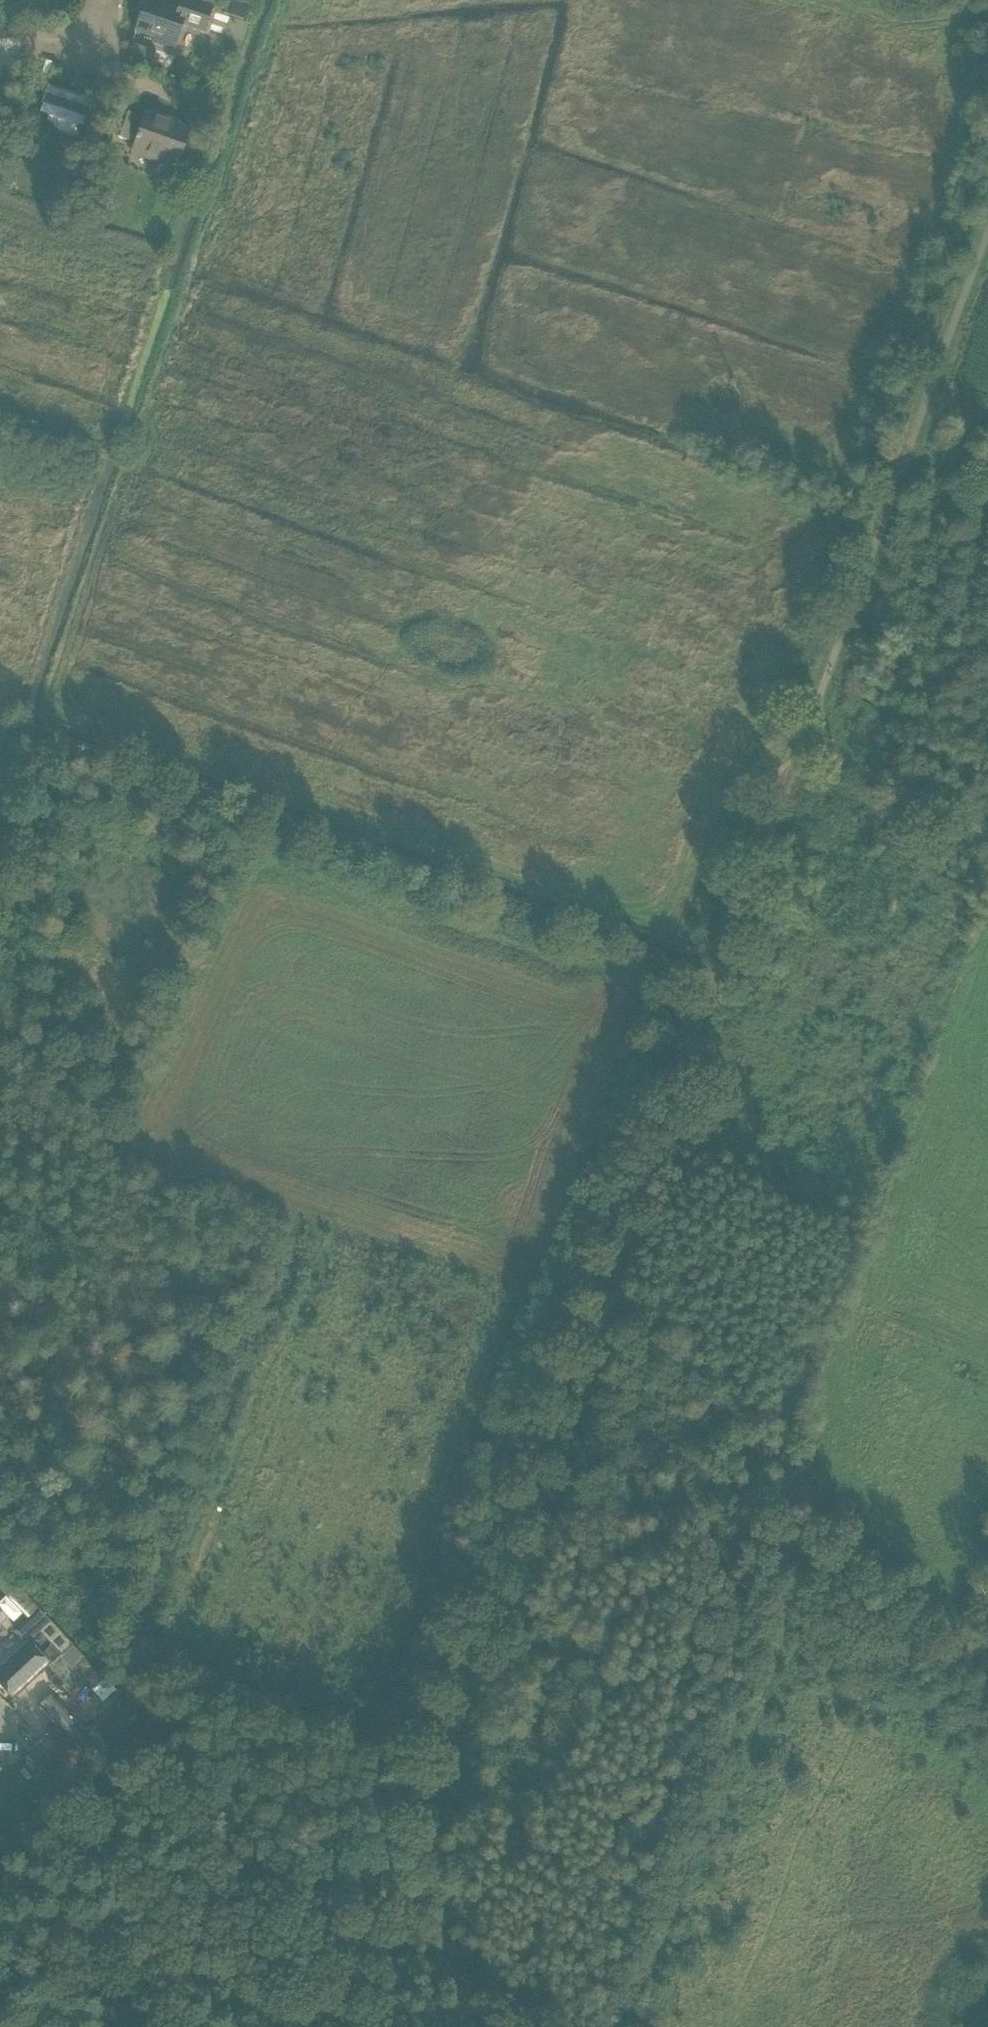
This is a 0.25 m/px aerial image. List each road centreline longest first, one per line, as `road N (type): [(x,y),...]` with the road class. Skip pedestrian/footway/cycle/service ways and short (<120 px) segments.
road 1 (track): [(806,741),(352,2002)]
road 2 (track): [(987,1668),(607,1294)]

